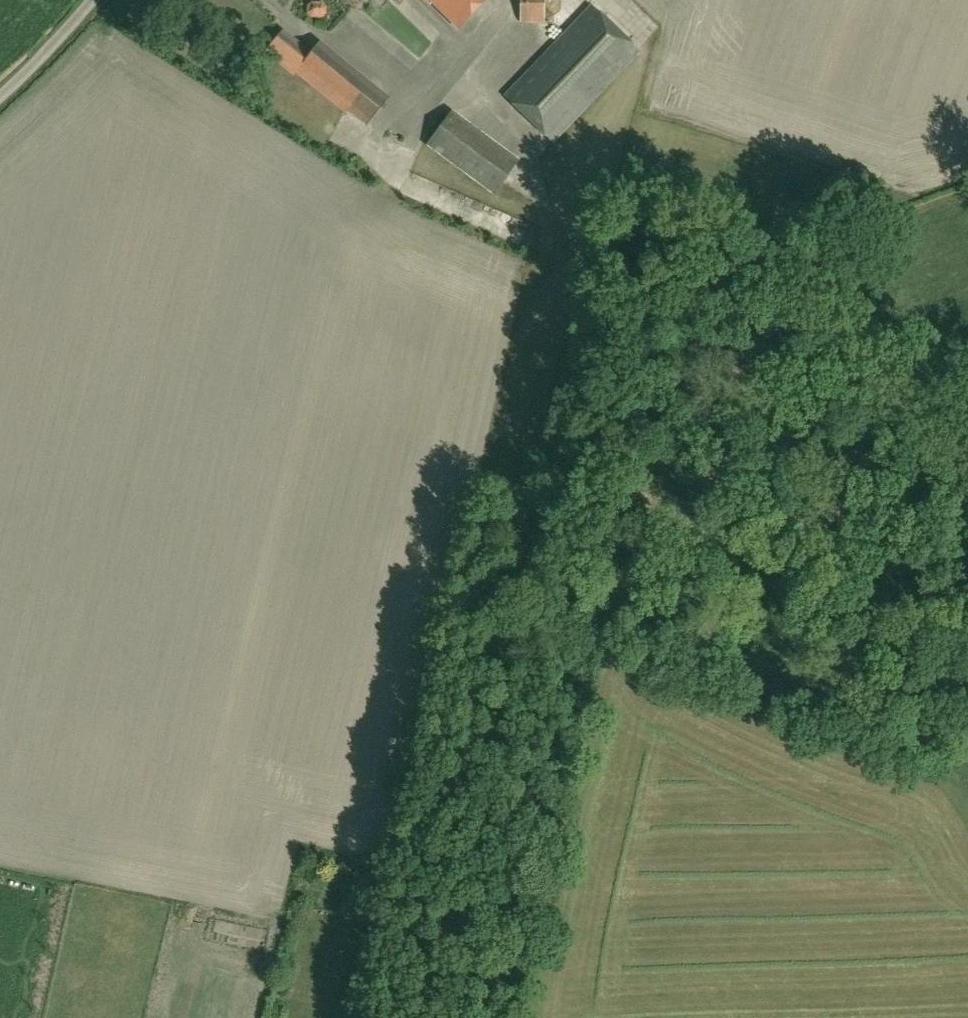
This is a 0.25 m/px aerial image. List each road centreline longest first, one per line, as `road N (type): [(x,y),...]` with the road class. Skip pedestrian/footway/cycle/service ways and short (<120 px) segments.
road 1 (unclassified): [(0,97),(92,0)]

